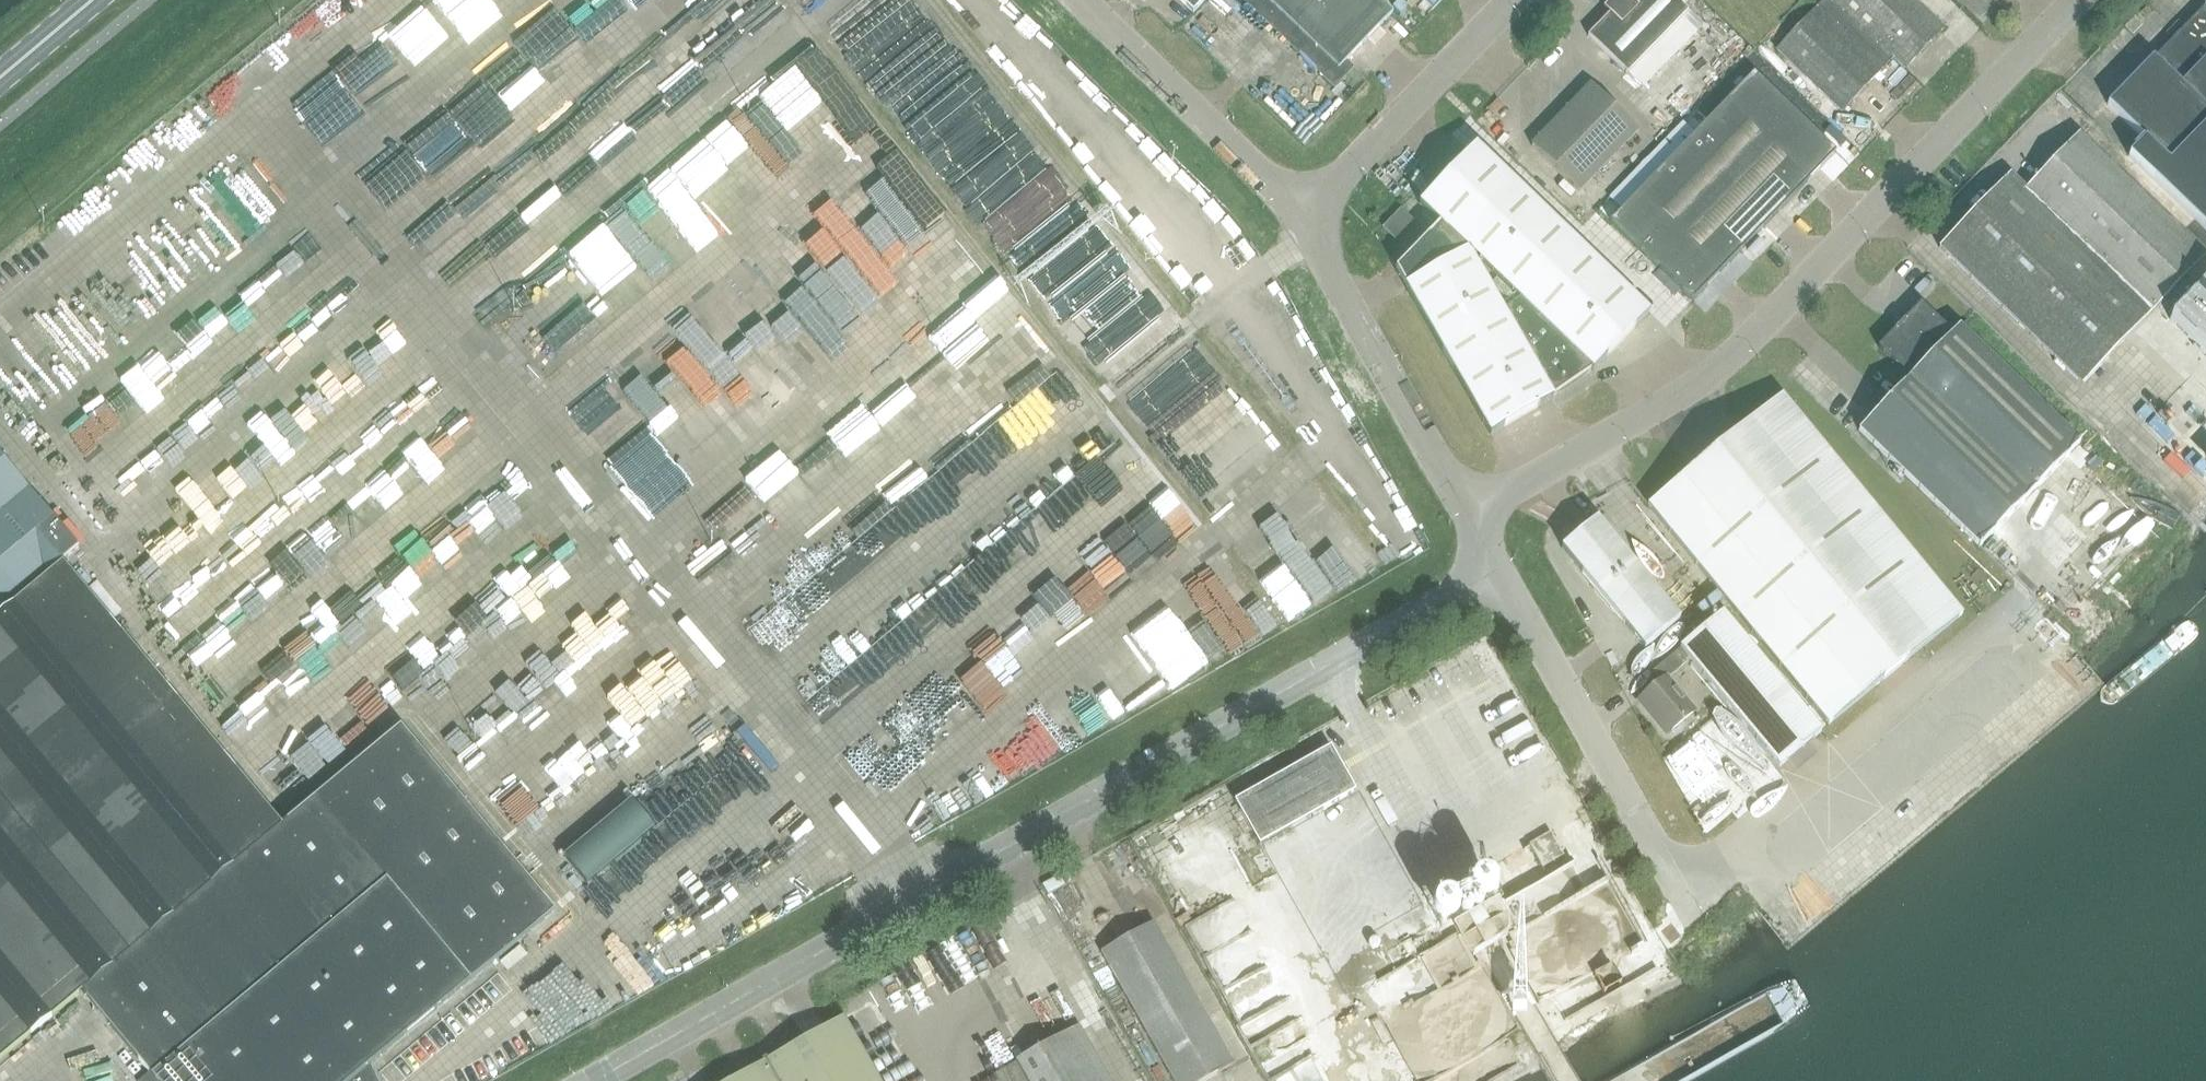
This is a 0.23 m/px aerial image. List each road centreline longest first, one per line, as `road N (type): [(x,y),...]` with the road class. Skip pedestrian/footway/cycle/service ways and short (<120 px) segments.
road 1 (unclassified): [(595,1080),(1496,563)]
road 2 (unclassified): [(2027,650),(1700,898),(1496,563)]
road 3 (unclassified): [(1470,518),(1669,394),(2059,0)]
road 4 (unclassified): [(1470,518),(1299,214)]
road 5 (unclassified): [(1299,214),(1076,0)]
road 6 (unclassified): [(1299,214),(1507,0)]

